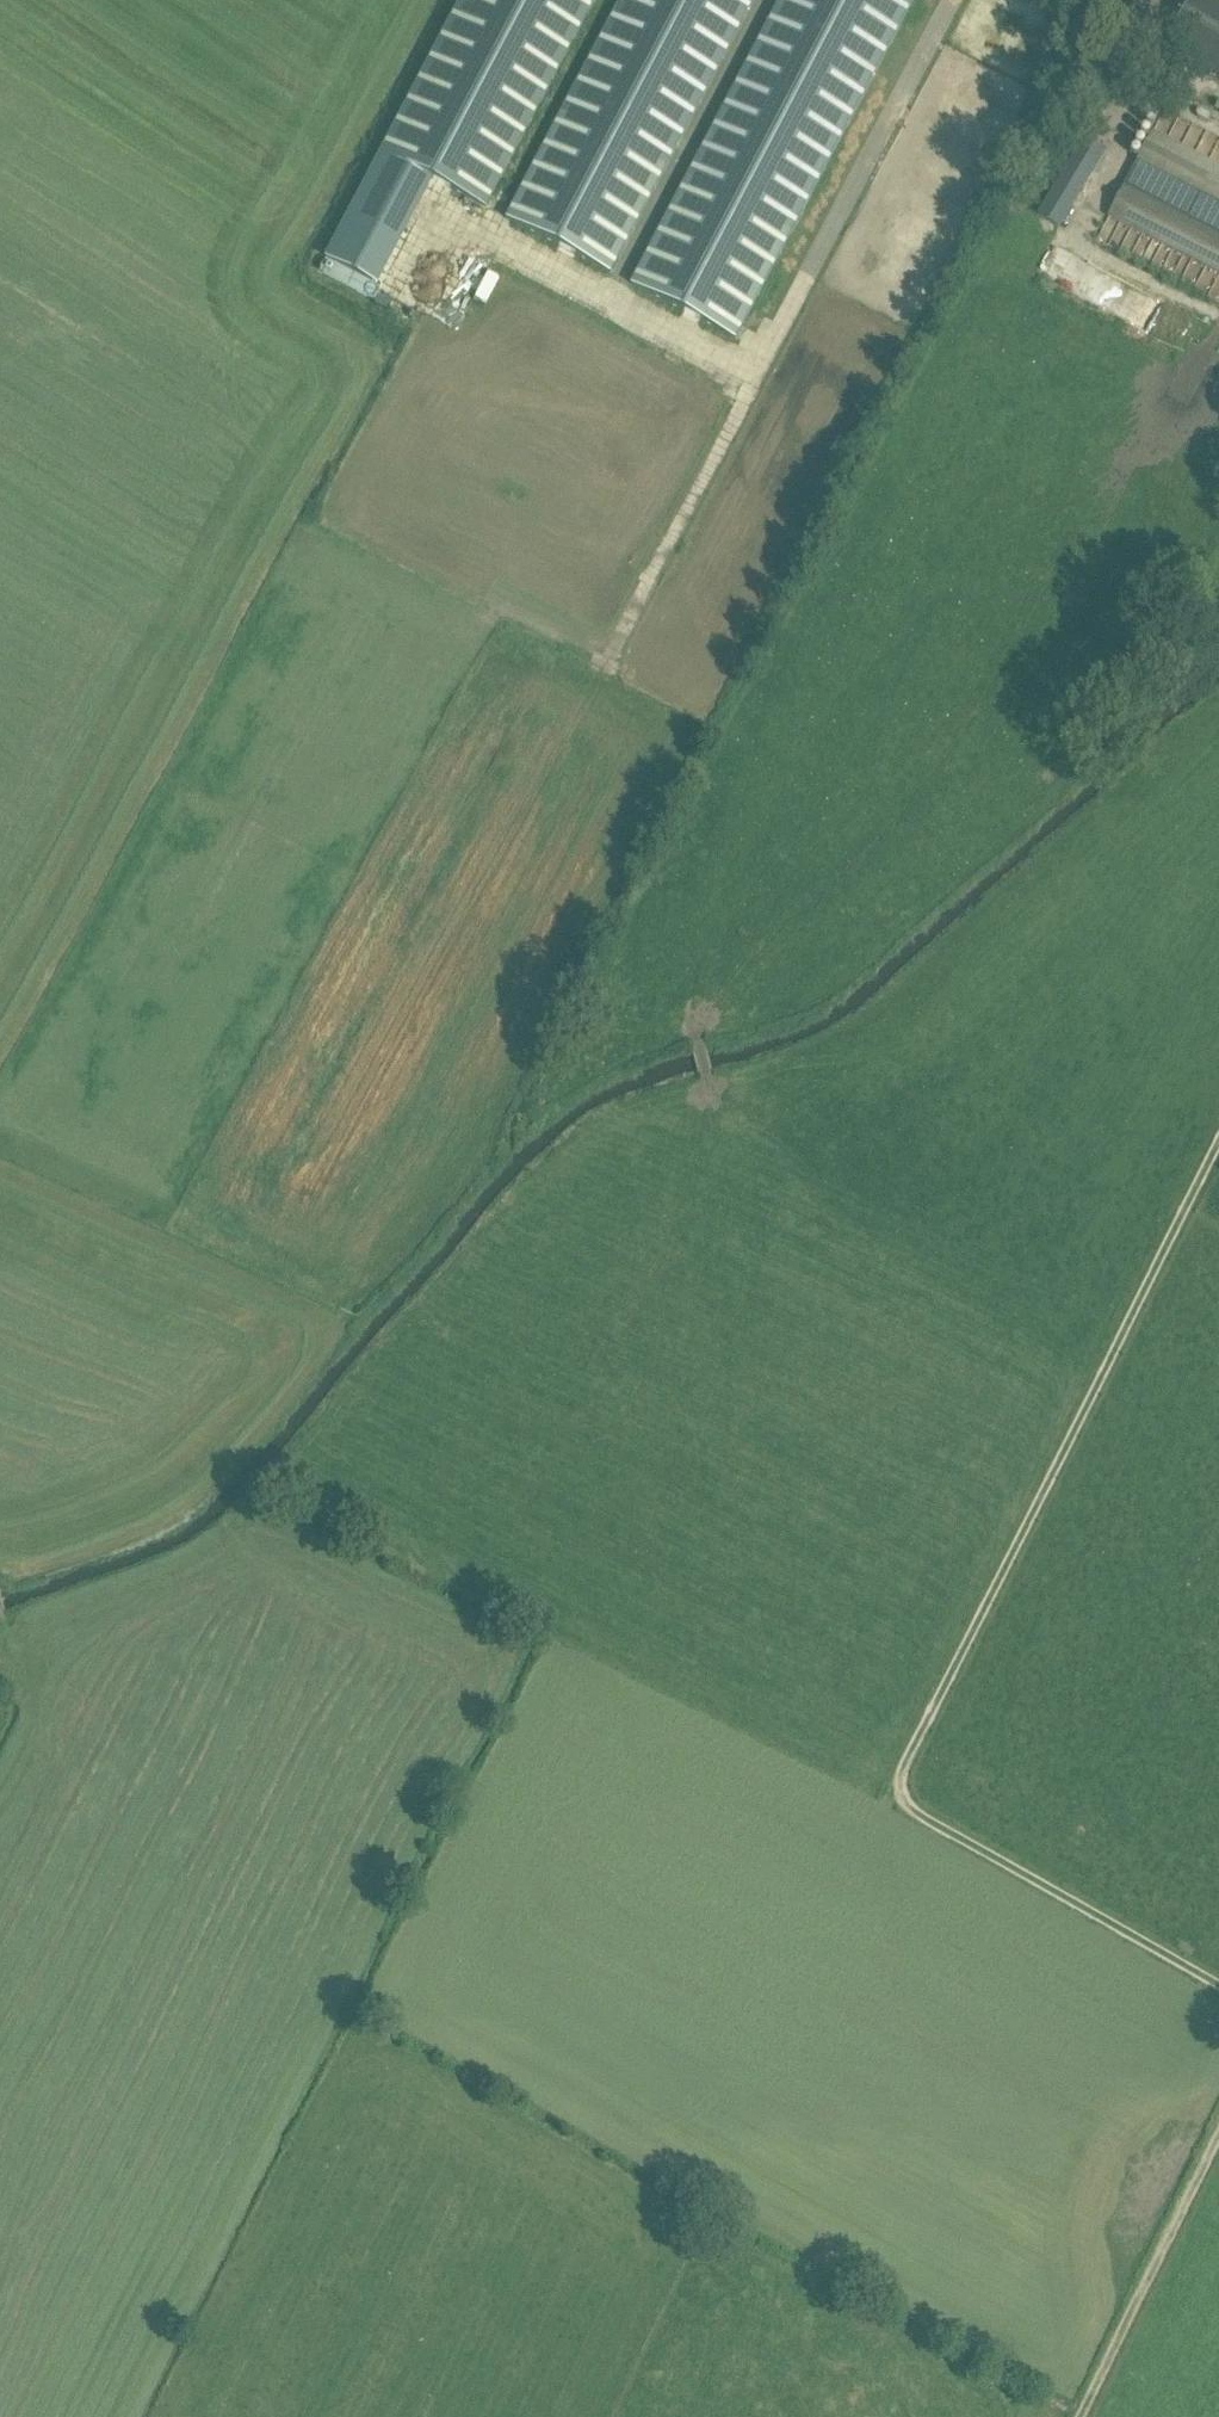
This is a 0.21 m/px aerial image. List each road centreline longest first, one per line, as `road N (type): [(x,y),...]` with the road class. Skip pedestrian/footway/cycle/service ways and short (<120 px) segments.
road 1 (track): [(1218,1131),(895,1781),(909,1812),(1218,1990)]
road 2 (track): [(1218,2126),(1075,2416)]

